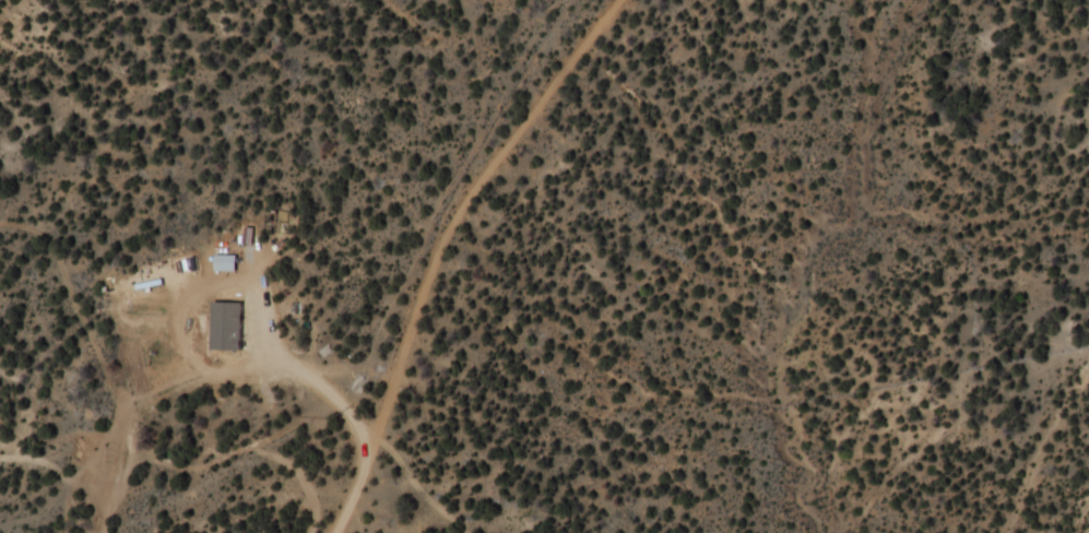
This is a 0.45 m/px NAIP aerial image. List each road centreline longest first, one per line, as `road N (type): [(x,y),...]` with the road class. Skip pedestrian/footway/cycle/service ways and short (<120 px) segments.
road 1 (track): [(336,532),(379,442),(450,236),(478,183),(612,0)]

